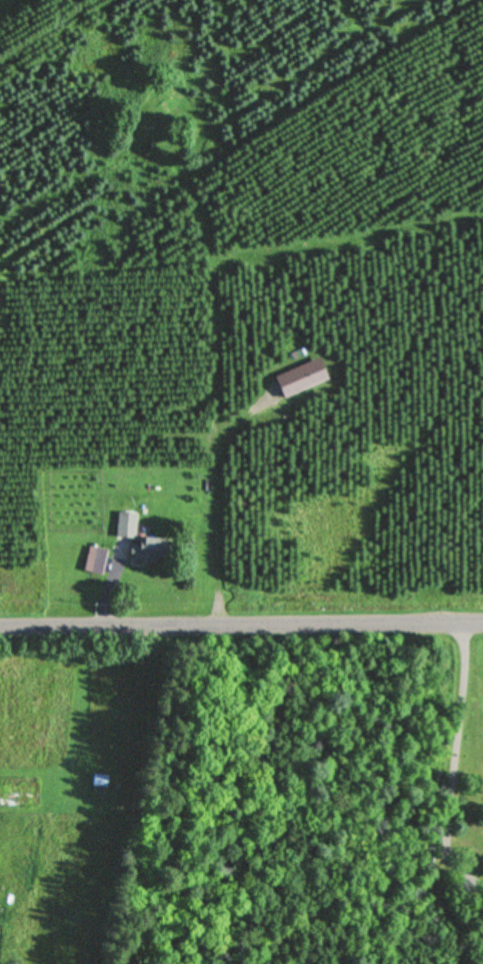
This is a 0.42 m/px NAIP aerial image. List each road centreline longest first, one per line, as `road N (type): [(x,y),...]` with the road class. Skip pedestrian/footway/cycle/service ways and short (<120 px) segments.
road 1 (residential): [(0,623),(482,620)]

